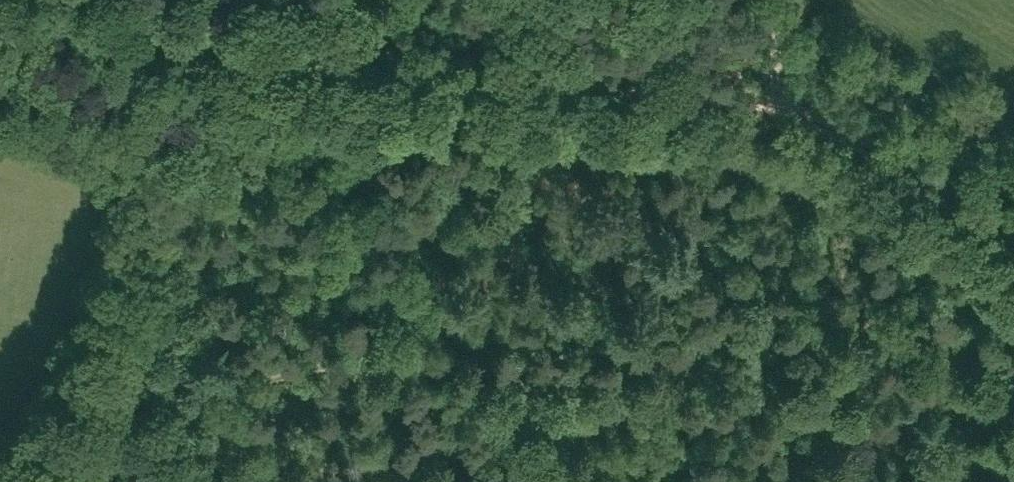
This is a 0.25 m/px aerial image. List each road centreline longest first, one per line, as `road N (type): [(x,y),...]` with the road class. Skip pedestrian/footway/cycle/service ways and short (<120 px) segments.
road 1 (track): [(991,221),(941,270),(884,304),(802,335),(699,349),(326,367),(221,402),(67,481)]
road 2 (track): [(366,38),(749,92),(884,143),(1013,236)]
road 3 (track): [(0,7),(366,38)]

